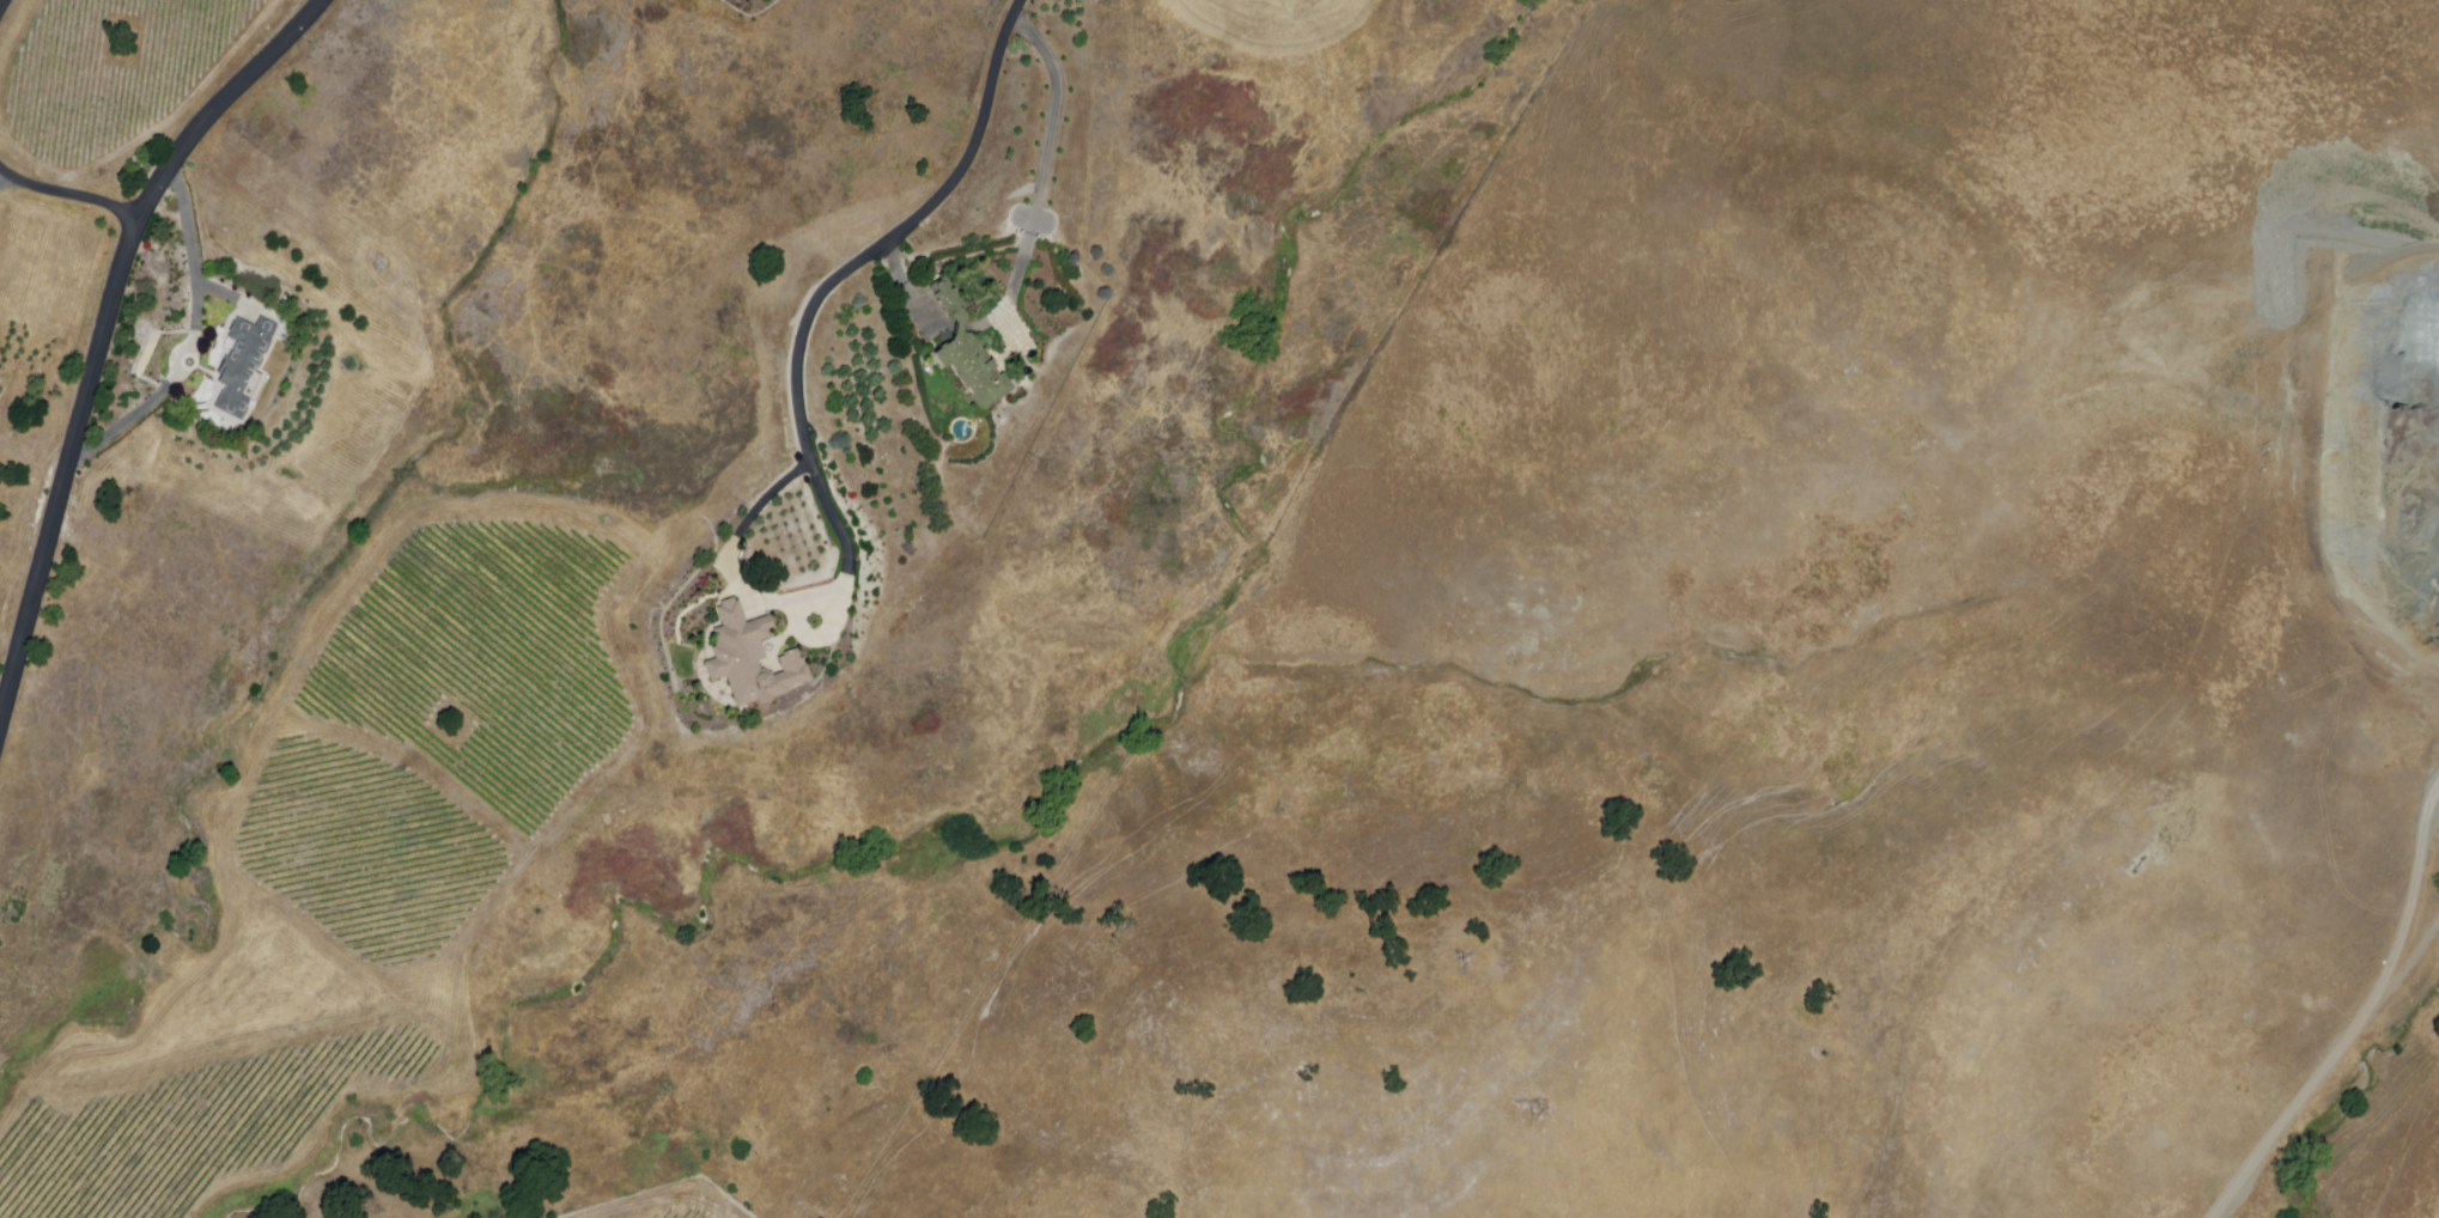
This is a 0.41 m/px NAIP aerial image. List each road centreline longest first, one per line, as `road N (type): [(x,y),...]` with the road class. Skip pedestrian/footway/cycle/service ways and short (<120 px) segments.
road 1 (residential): [(320,0),(200,123),(140,217),(0,714)]
road 2 (residential): [(1016,0),(979,127),(955,173),(814,302),(796,352),(809,455)]
road 3 (track): [(2207,1217),(2373,995),(2438,786)]
road 4 (residential): [(140,217),(10,181),(0,167)]

